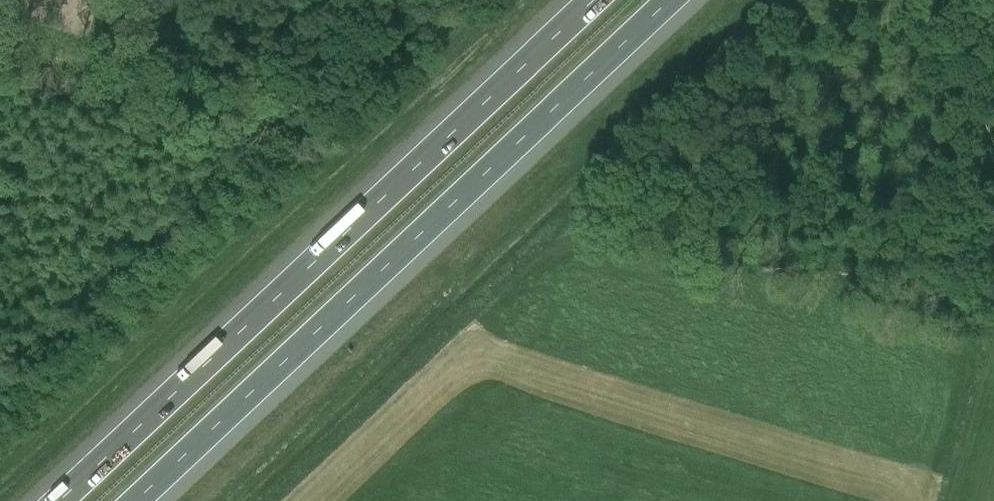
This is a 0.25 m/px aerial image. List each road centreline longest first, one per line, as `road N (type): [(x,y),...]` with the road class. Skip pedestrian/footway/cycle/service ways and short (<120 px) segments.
road 1 (motorway): [(596,0),(53,500)]
road 2 (motorway): [(133,500),(663,0)]

